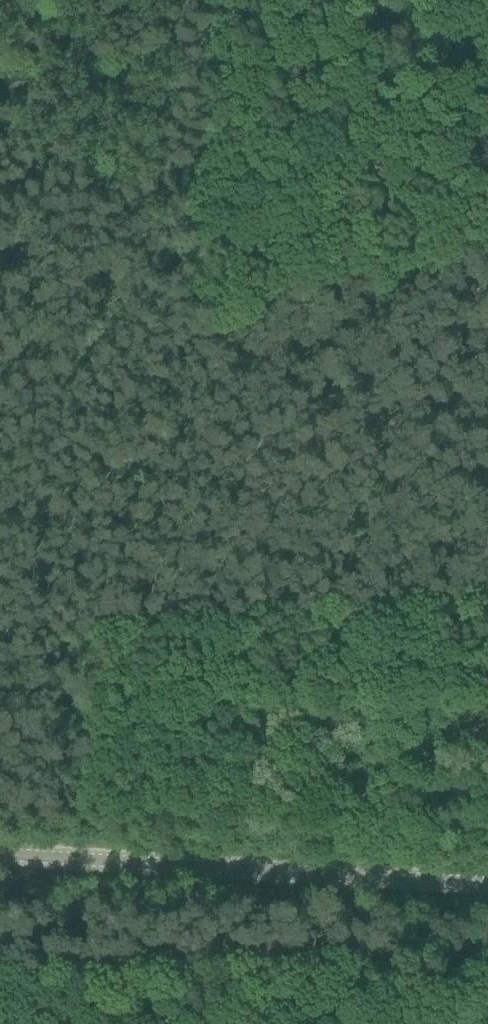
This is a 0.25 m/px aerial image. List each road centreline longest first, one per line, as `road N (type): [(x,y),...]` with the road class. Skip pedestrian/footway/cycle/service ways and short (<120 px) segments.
road 1 (track): [(0,229),(195,210),(271,242),(425,203),(483,104),(471,0)]
road 2 (unclassified): [(487,880),(0,859)]

